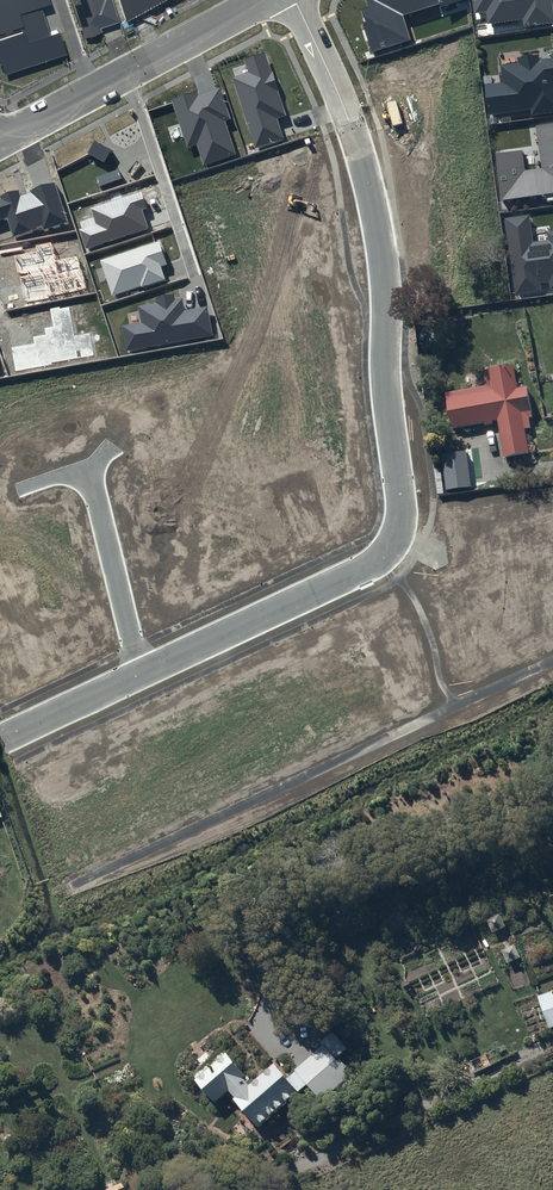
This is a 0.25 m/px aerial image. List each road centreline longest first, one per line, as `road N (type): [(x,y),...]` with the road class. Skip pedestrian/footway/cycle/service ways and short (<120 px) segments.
road 1 (residential): [(296,0),(349,123),(376,224),(401,523),(379,560),(140,674)]
road 2 (residential): [(264,0),(0,140)]
road 3 (residential): [(89,470),(140,674)]
road 4 (residential): [(140,674),(5,737)]

